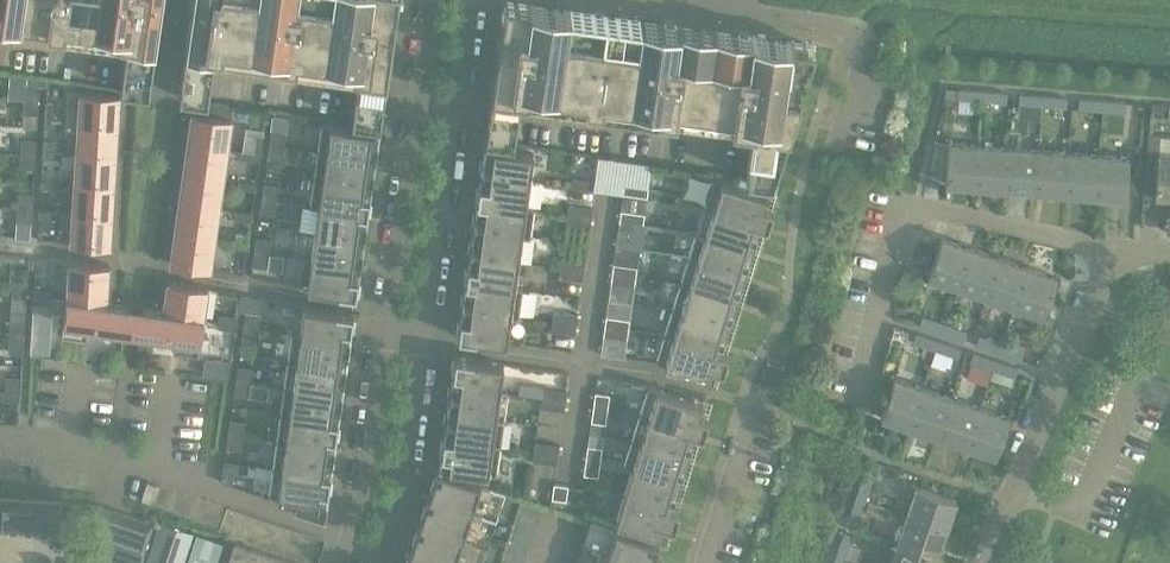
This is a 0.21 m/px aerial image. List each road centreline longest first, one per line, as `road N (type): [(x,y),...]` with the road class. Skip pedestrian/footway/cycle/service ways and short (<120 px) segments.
road 1 (residential): [(1120,250),(906,205),(859,400)]
road 2 (residential): [(348,538),(129,459),(0,430)]
road 3 (residential): [(982,562),(1120,250)]
road 4 (track): [(852,32),(870,9),(896,0),(1169,23)]
road 5 (residential): [(861,59),(860,42),(845,29),(643,0)]
road 6 (residential): [(425,340),(458,103)]
road 7 (residential): [(384,334),(416,97)]
road 8 (residential): [(386,550),(407,476),(425,340)]
road 9 (residential): [(348,538),(384,334)]
road 10 (residential): [(704,562),(747,428)]

